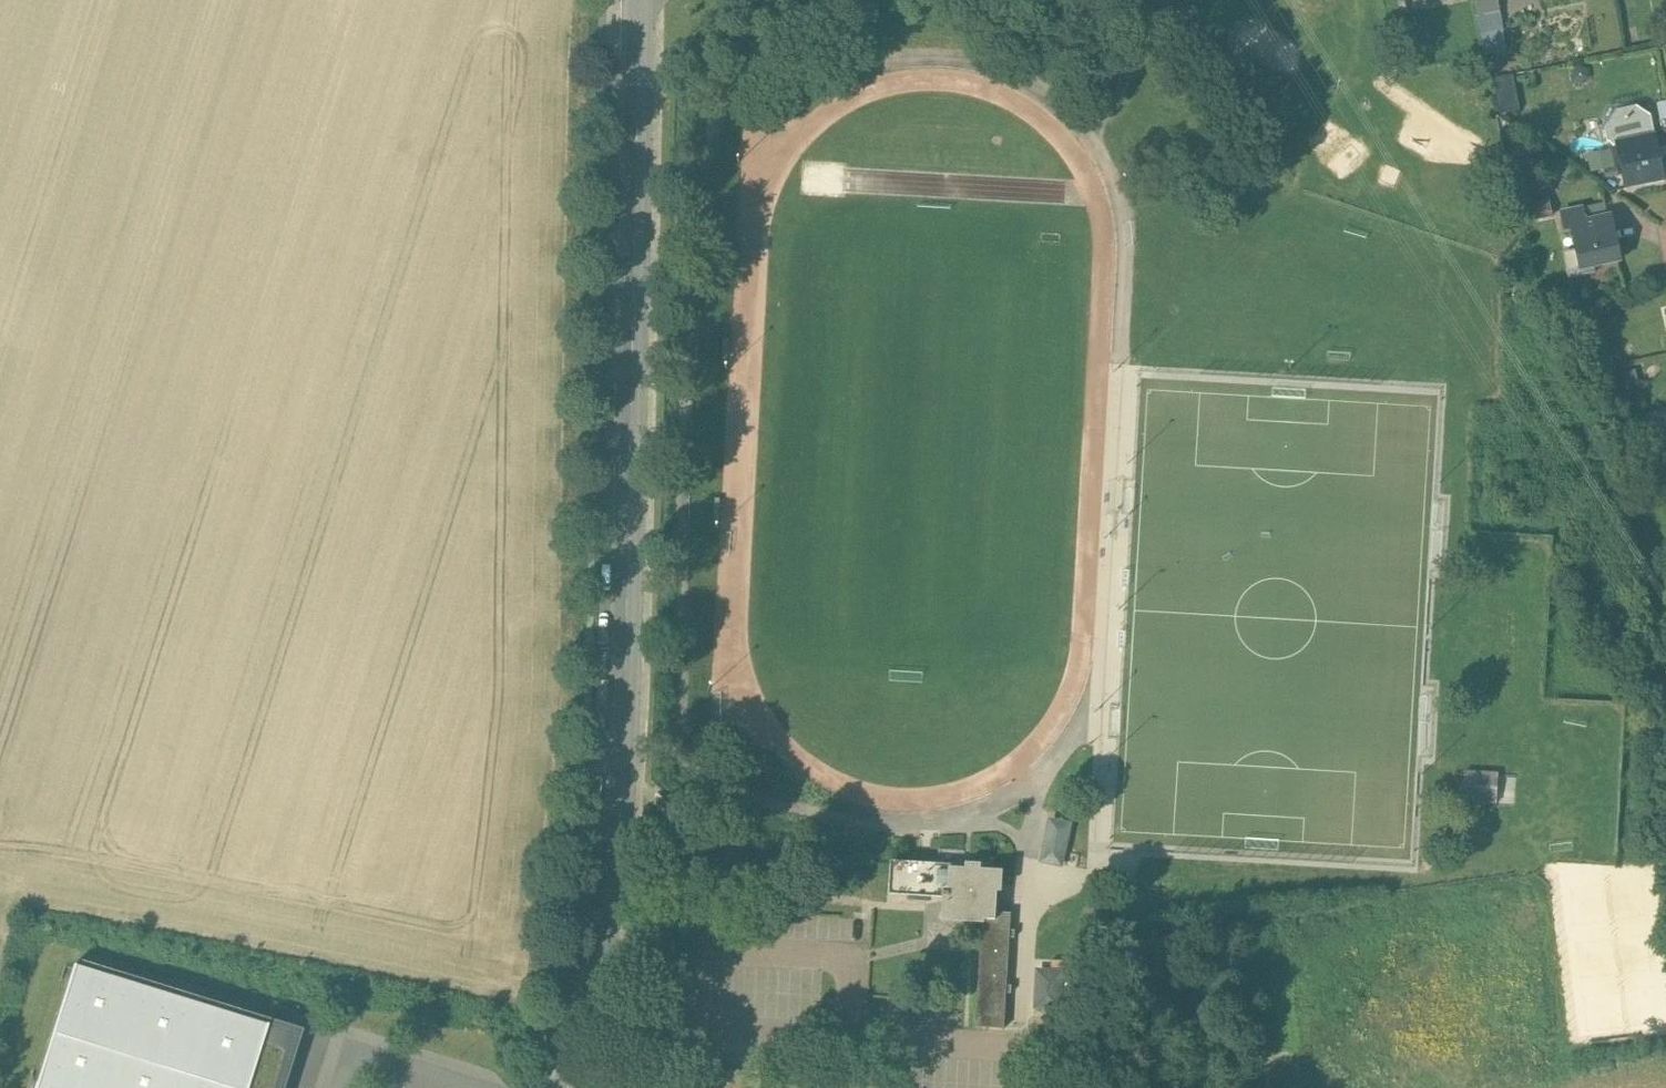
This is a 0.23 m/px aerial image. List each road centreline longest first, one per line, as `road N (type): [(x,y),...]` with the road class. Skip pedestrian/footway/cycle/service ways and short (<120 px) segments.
road 1 (tertiary): [(569,1087),(602,972),(626,774),(640,0)]

